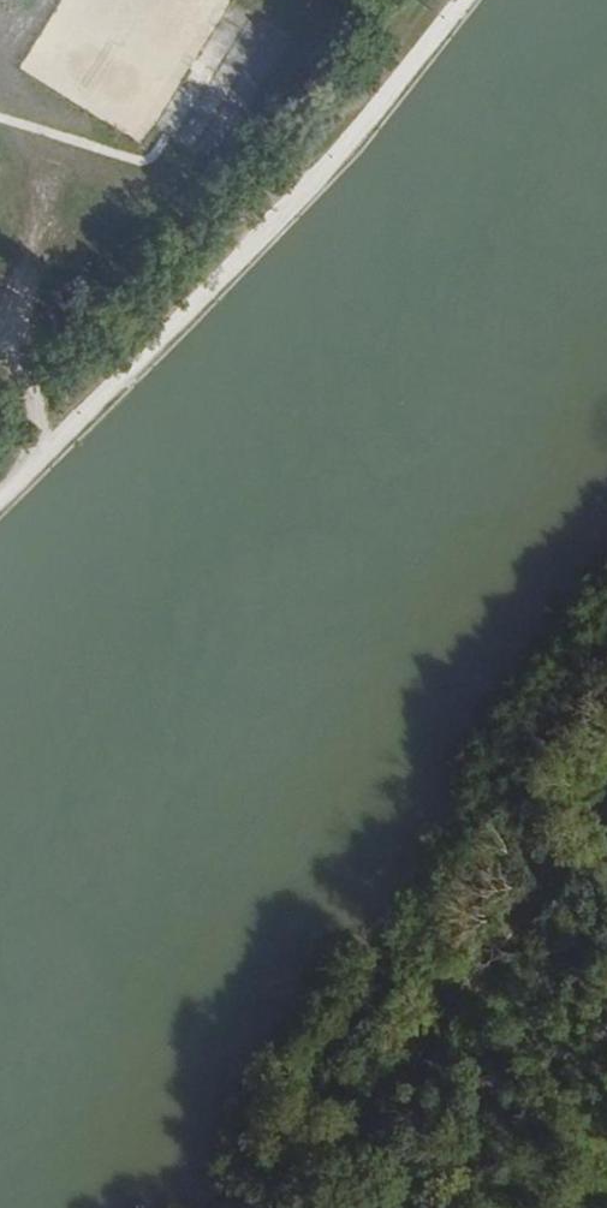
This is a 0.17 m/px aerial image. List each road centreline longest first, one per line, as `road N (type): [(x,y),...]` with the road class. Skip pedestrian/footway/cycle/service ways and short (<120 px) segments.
road 1 (track): [(0,502),(342,155),(466,0)]

